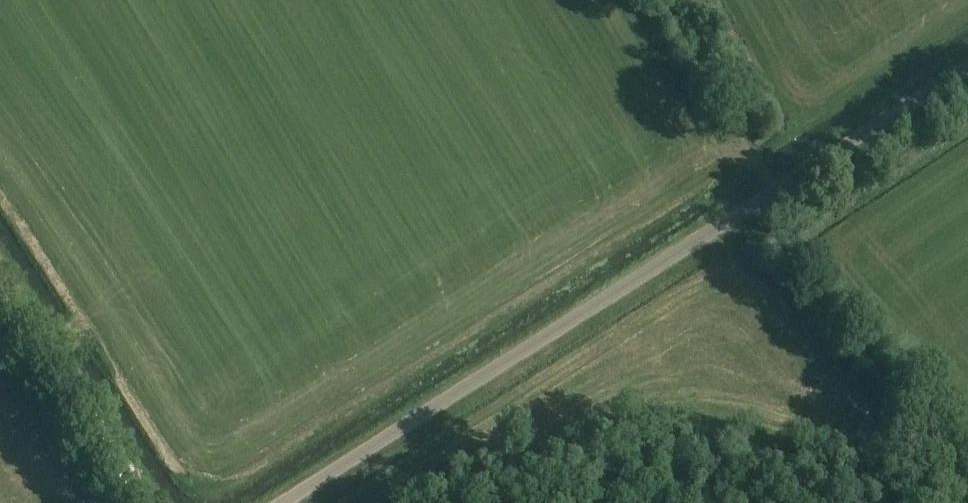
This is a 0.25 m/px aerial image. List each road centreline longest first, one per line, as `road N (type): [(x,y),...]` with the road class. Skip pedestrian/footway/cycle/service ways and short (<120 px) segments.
road 1 (unclassified): [(282,502),(967,65)]
road 2 (track): [(948,502),(944,466),(916,410),(834,326),(751,205)]
road 3 (track): [(0,270),(146,502)]
road 4 (track): [(776,189),(669,0)]

